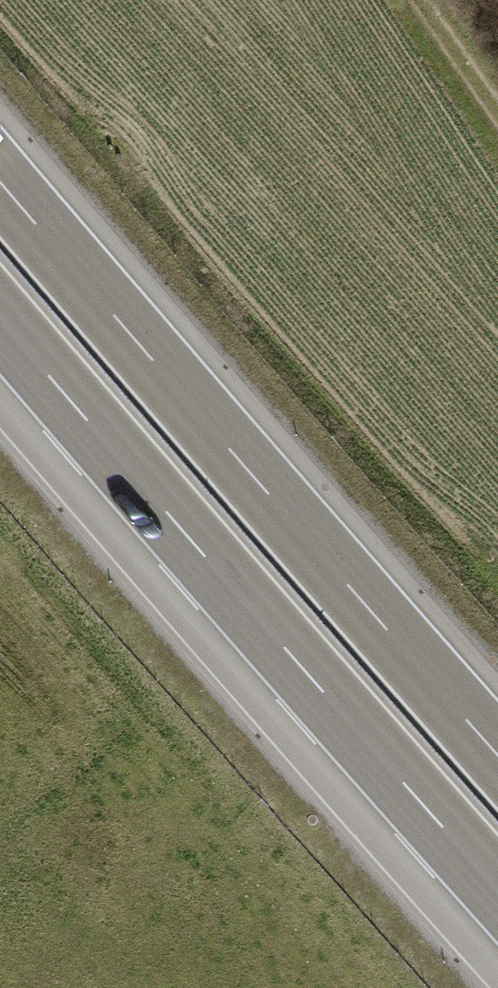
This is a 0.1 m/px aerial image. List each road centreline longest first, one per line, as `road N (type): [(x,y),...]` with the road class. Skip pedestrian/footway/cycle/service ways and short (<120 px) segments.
road 1 (motorway): [(497,752),(0,180)]
road 2 (motorway): [(0,322),(497,890)]
road 3 (track): [(423,0),(497,108)]

